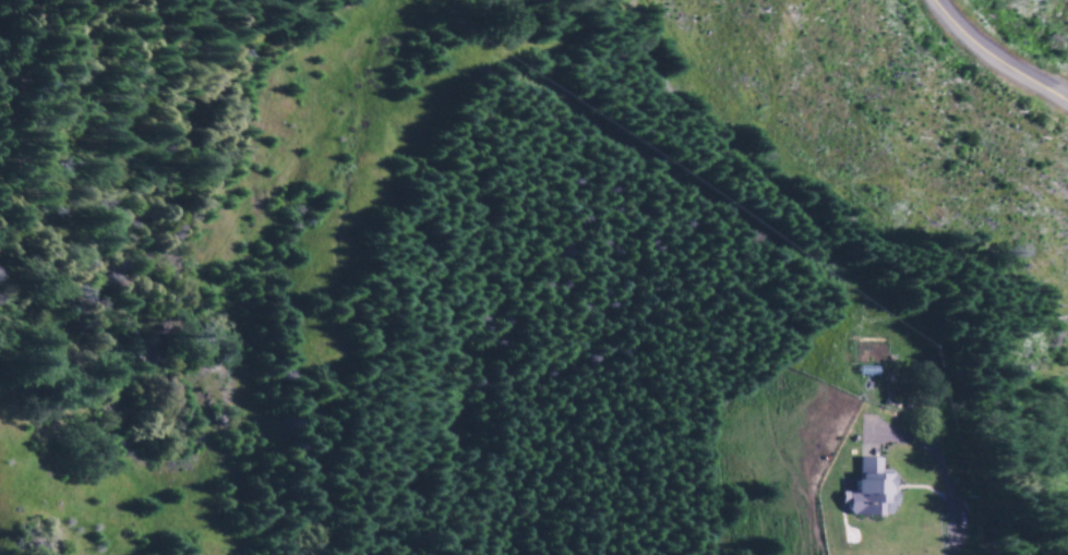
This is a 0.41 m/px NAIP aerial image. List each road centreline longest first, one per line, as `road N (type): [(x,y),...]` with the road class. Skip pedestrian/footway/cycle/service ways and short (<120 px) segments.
road 1 (secondary): [(935,0),(1067,115)]

